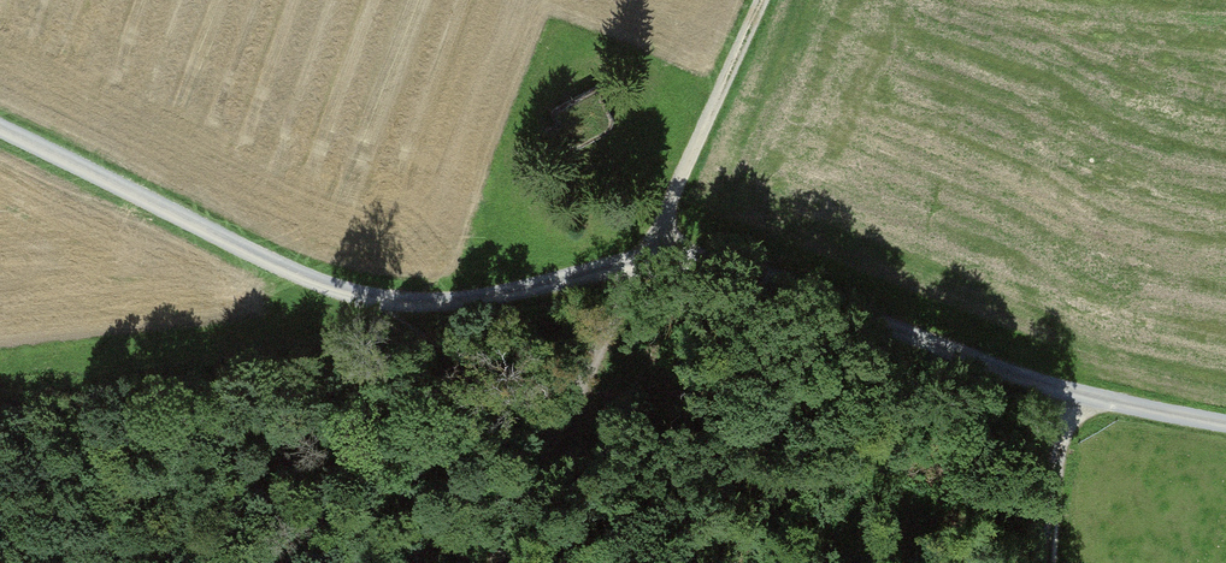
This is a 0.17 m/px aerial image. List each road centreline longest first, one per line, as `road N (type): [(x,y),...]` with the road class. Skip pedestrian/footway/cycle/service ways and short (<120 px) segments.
road 1 (track): [(1225,426),(1071,398),(728,267),(648,258),(468,303),(361,301),(0,129)]
road 2 (track): [(760,0),(648,258),(495,562)]
road 3 (track): [(361,301),(558,431)]
road 4 (track): [(1049,562),(1071,398)]

